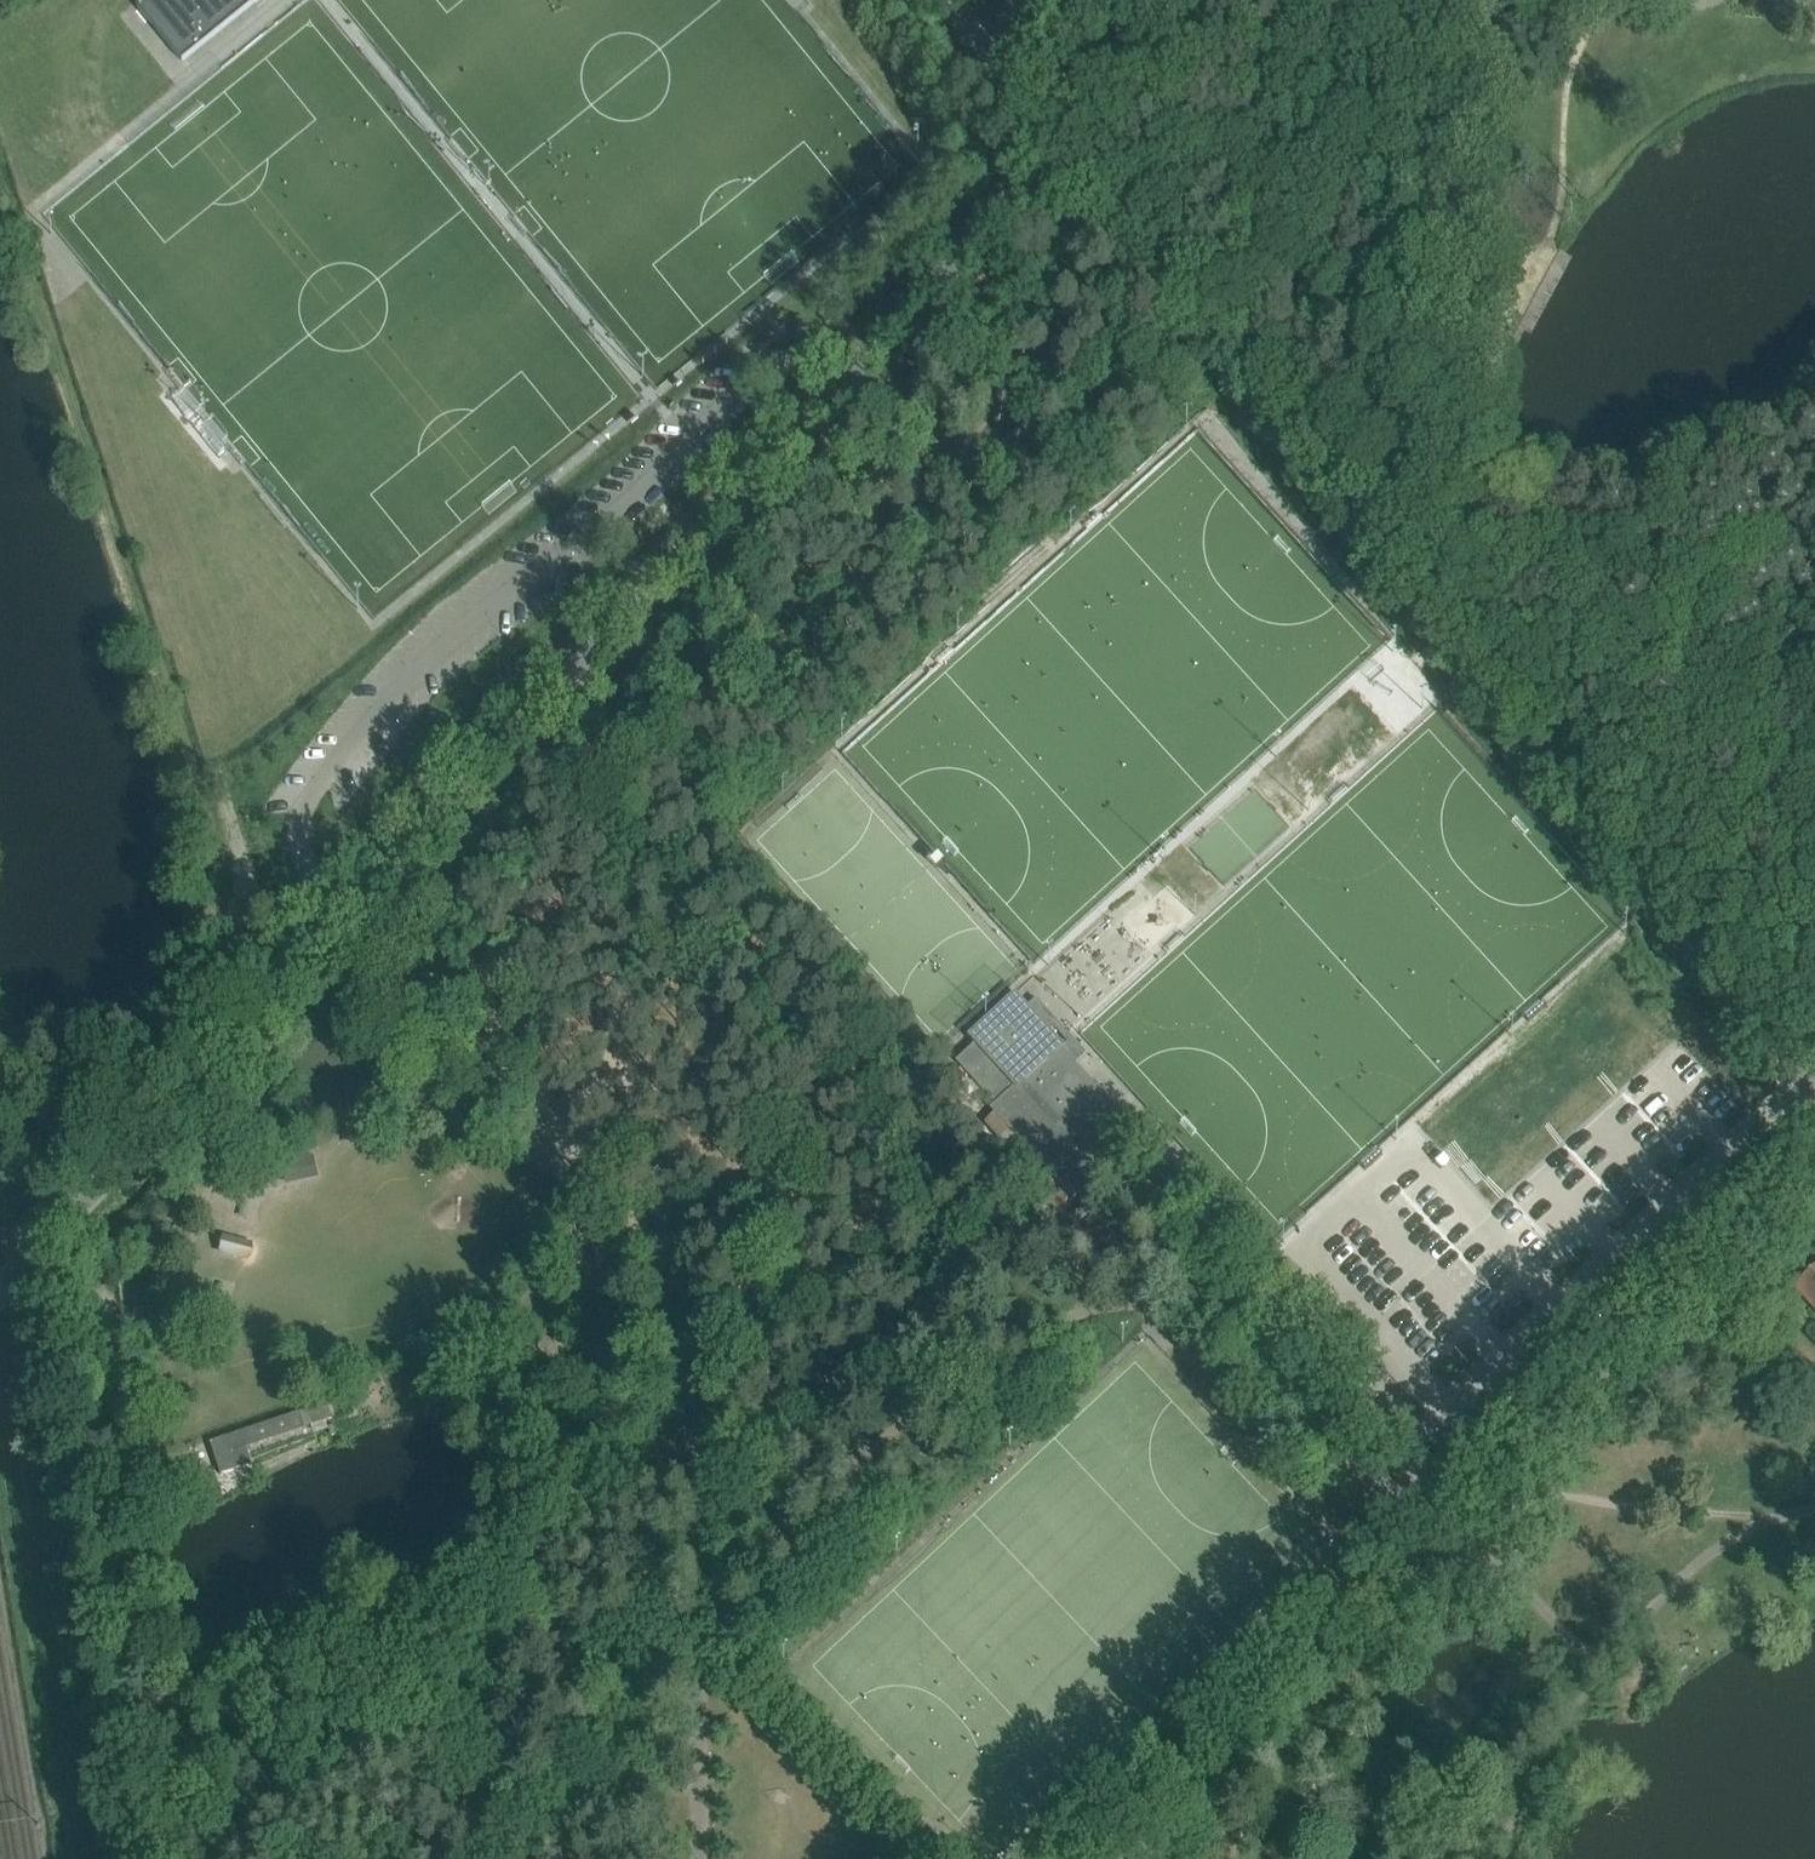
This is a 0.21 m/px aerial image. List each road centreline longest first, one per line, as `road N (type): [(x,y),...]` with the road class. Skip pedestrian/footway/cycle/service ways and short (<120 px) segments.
road 1 (unclassified): [(0,1292),(1067,151)]
road 2 (unclassified): [(1814,1086),(1067,151)]
road 3 (unclassified): [(1814,1172),(1452,1512),(1229,1272),(1149,1128),(1086,1059)]
road 4 (unclassified): [(1067,151),(993,55)]

